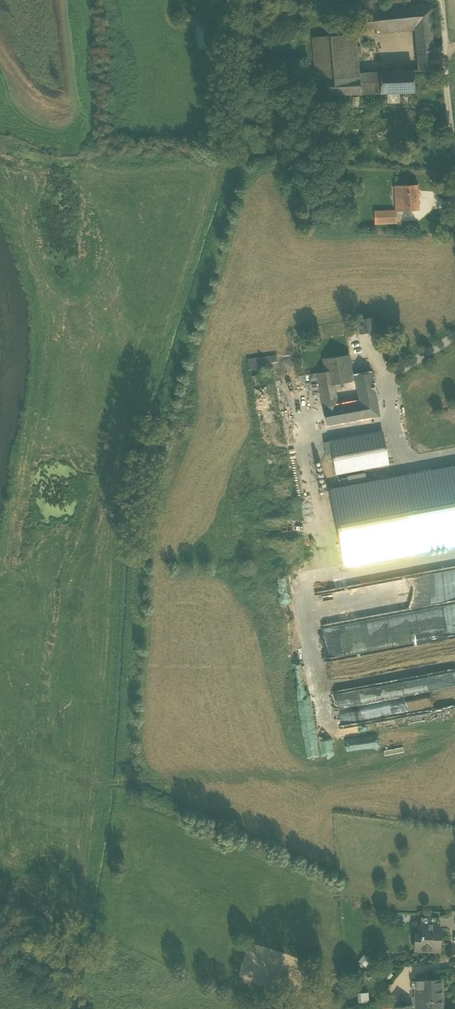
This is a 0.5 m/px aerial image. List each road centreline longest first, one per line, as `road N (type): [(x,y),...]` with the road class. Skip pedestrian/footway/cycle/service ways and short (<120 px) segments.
road 1 (track): [(403,463),(388,381),(454,334)]
road 2 (unclassified): [(438,0),(454,153)]

